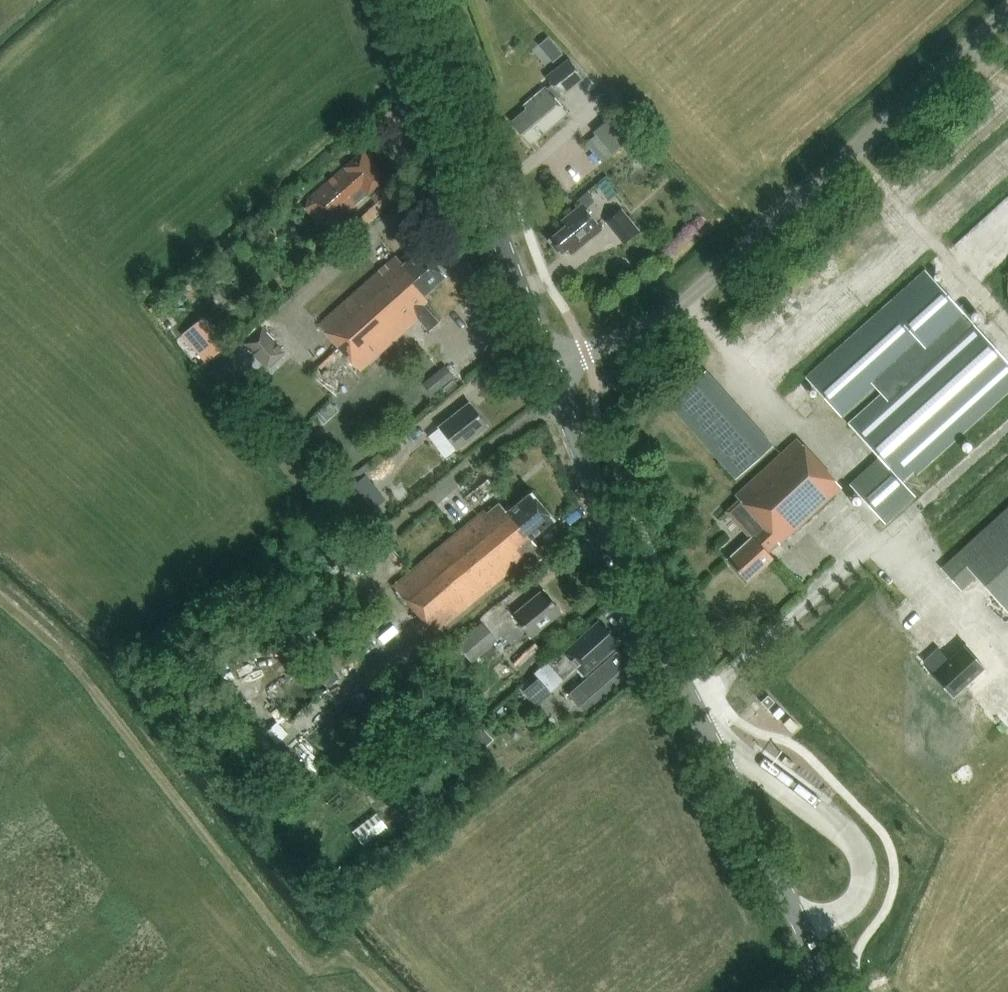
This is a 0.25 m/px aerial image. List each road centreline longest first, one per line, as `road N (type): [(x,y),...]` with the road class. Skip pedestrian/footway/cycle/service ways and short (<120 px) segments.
road 1 (secondary): [(830,991),(626,558),(548,370)]
road 2 (unclassified): [(548,370),(666,314),(1007,8)]
road 3 (secondary): [(548,370),(416,0)]

